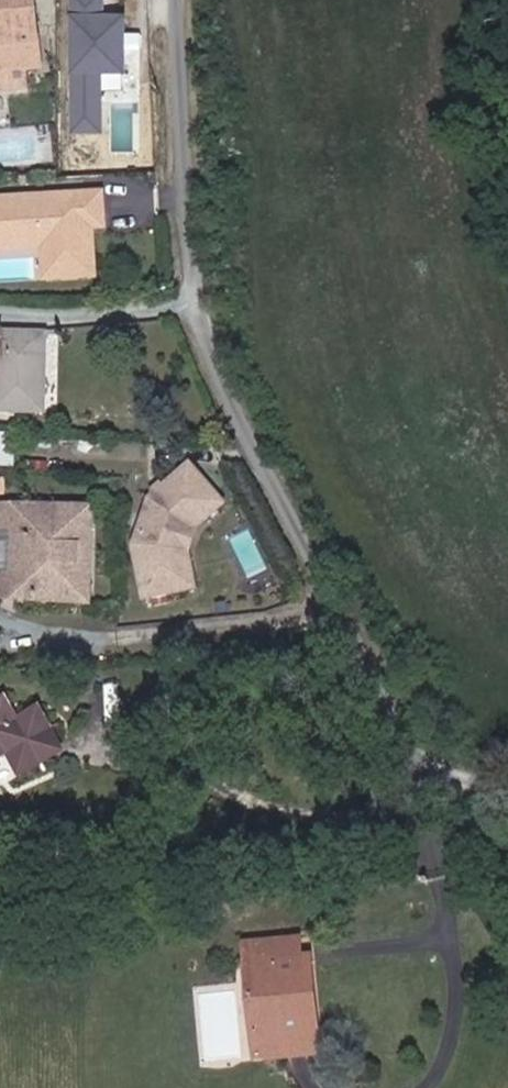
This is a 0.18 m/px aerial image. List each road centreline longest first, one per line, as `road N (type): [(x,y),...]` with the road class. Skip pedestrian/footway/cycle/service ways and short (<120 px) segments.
road 1 (residential): [(179,0),(201,301),(229,394),(507,960)]

